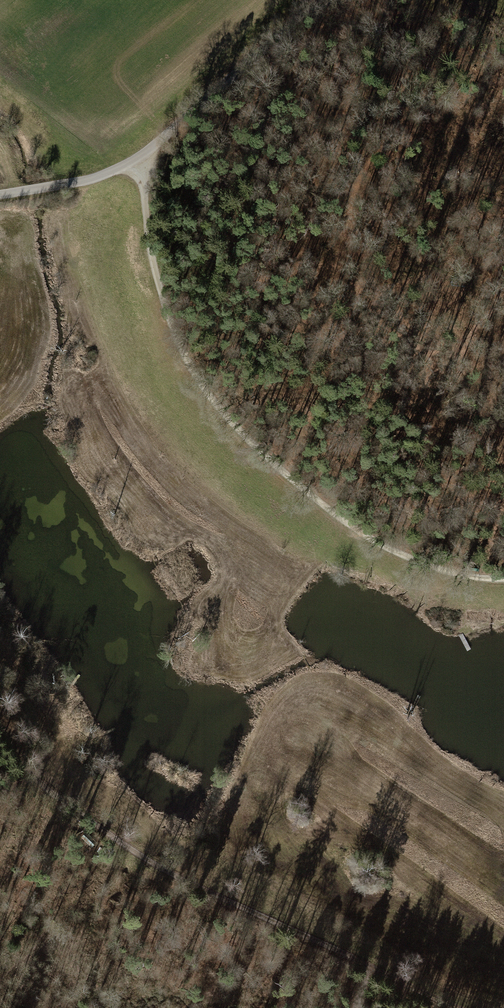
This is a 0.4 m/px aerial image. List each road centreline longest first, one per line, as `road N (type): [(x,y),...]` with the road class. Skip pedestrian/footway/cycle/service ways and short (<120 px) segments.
road 1 (track): [(144,159),(148,258),(172,337),(195,373),(281,470),(351,532),(404,557),(503,582)]
road 2 (track): [(456,1007),(215,896),(120,841),(40,783),(0,724)]
road 3 (track): [(0,194),(144,159),(228,76),(326,0)]

